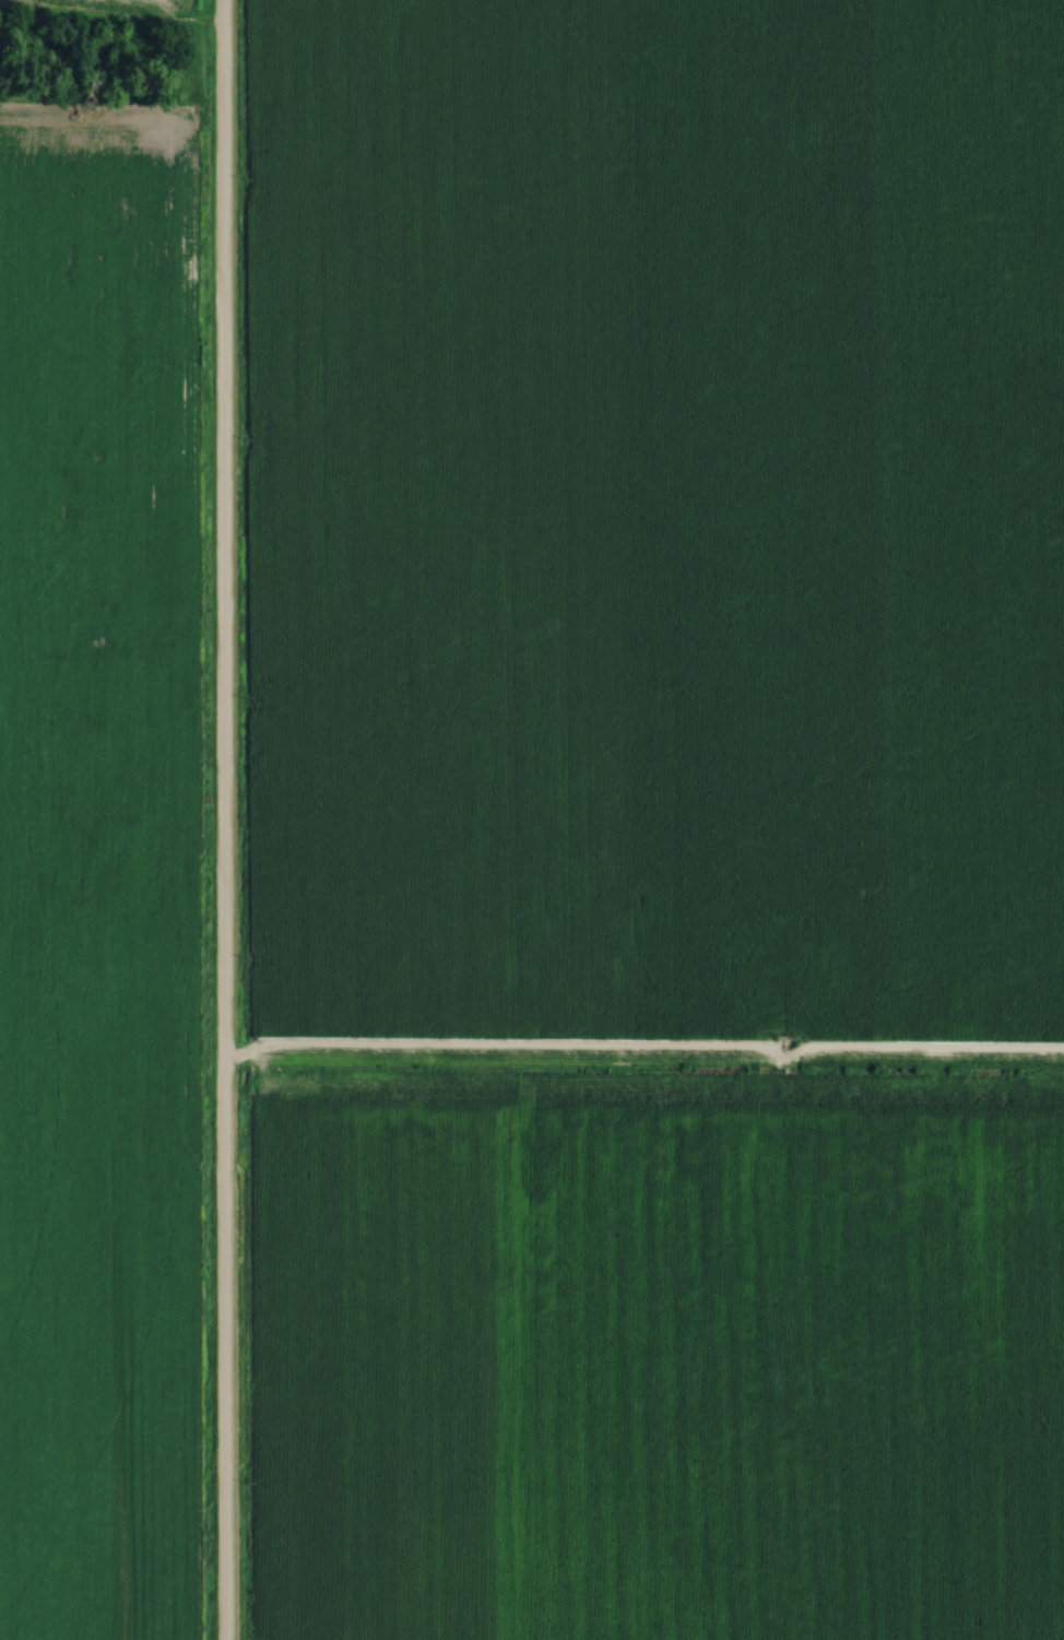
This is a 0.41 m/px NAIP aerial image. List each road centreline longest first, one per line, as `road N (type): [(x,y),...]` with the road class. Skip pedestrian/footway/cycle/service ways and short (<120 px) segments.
road 1 (residential): [(223,1639),(219,0)]

